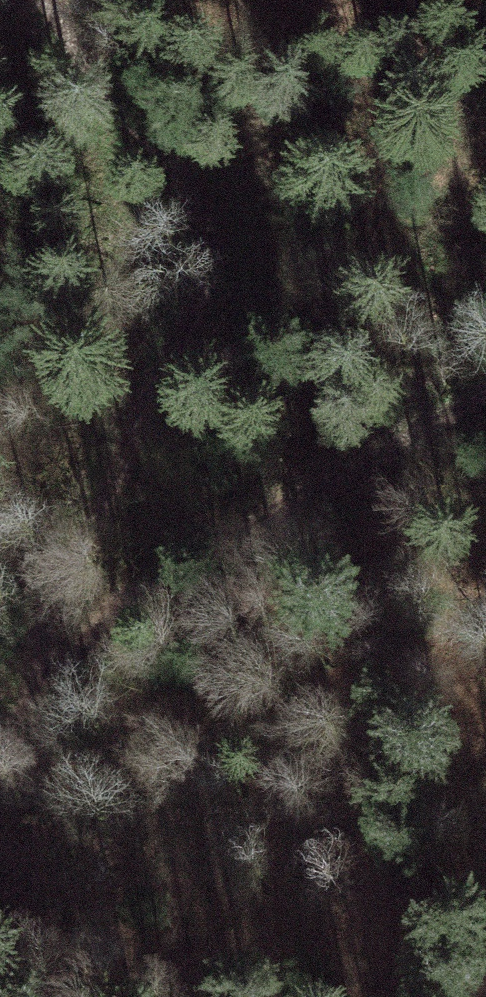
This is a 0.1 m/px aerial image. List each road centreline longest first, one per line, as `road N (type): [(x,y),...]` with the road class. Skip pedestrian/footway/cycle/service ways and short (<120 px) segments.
road 1 (track): [(20,727),(48,622),(192,318),(207,258),(184,180),(108,106),(43,0)]
road 2 (track): [(485,390),(163,570),(82,647),(20,727)]

